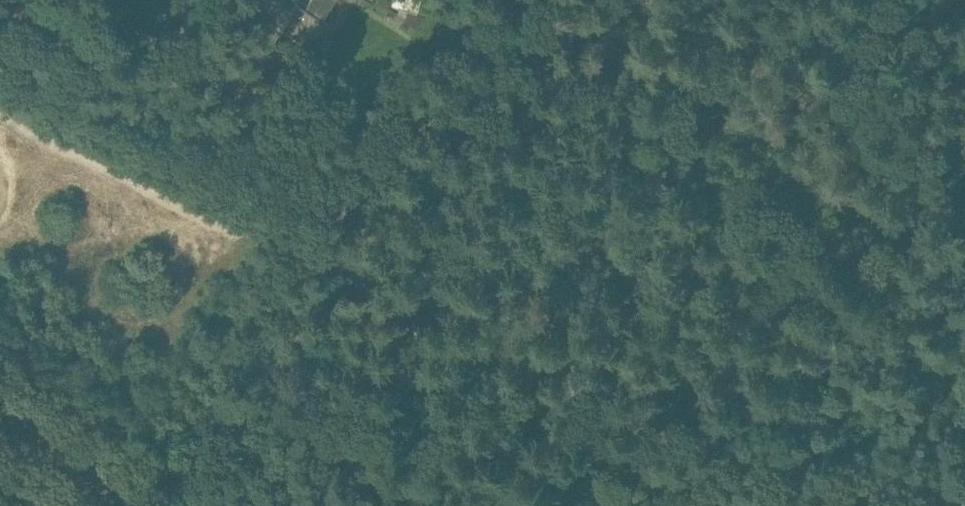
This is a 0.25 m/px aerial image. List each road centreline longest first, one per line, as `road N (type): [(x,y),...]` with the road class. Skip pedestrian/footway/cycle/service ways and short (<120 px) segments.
road 1 (unclassified): [(136,505),(0,402)]

